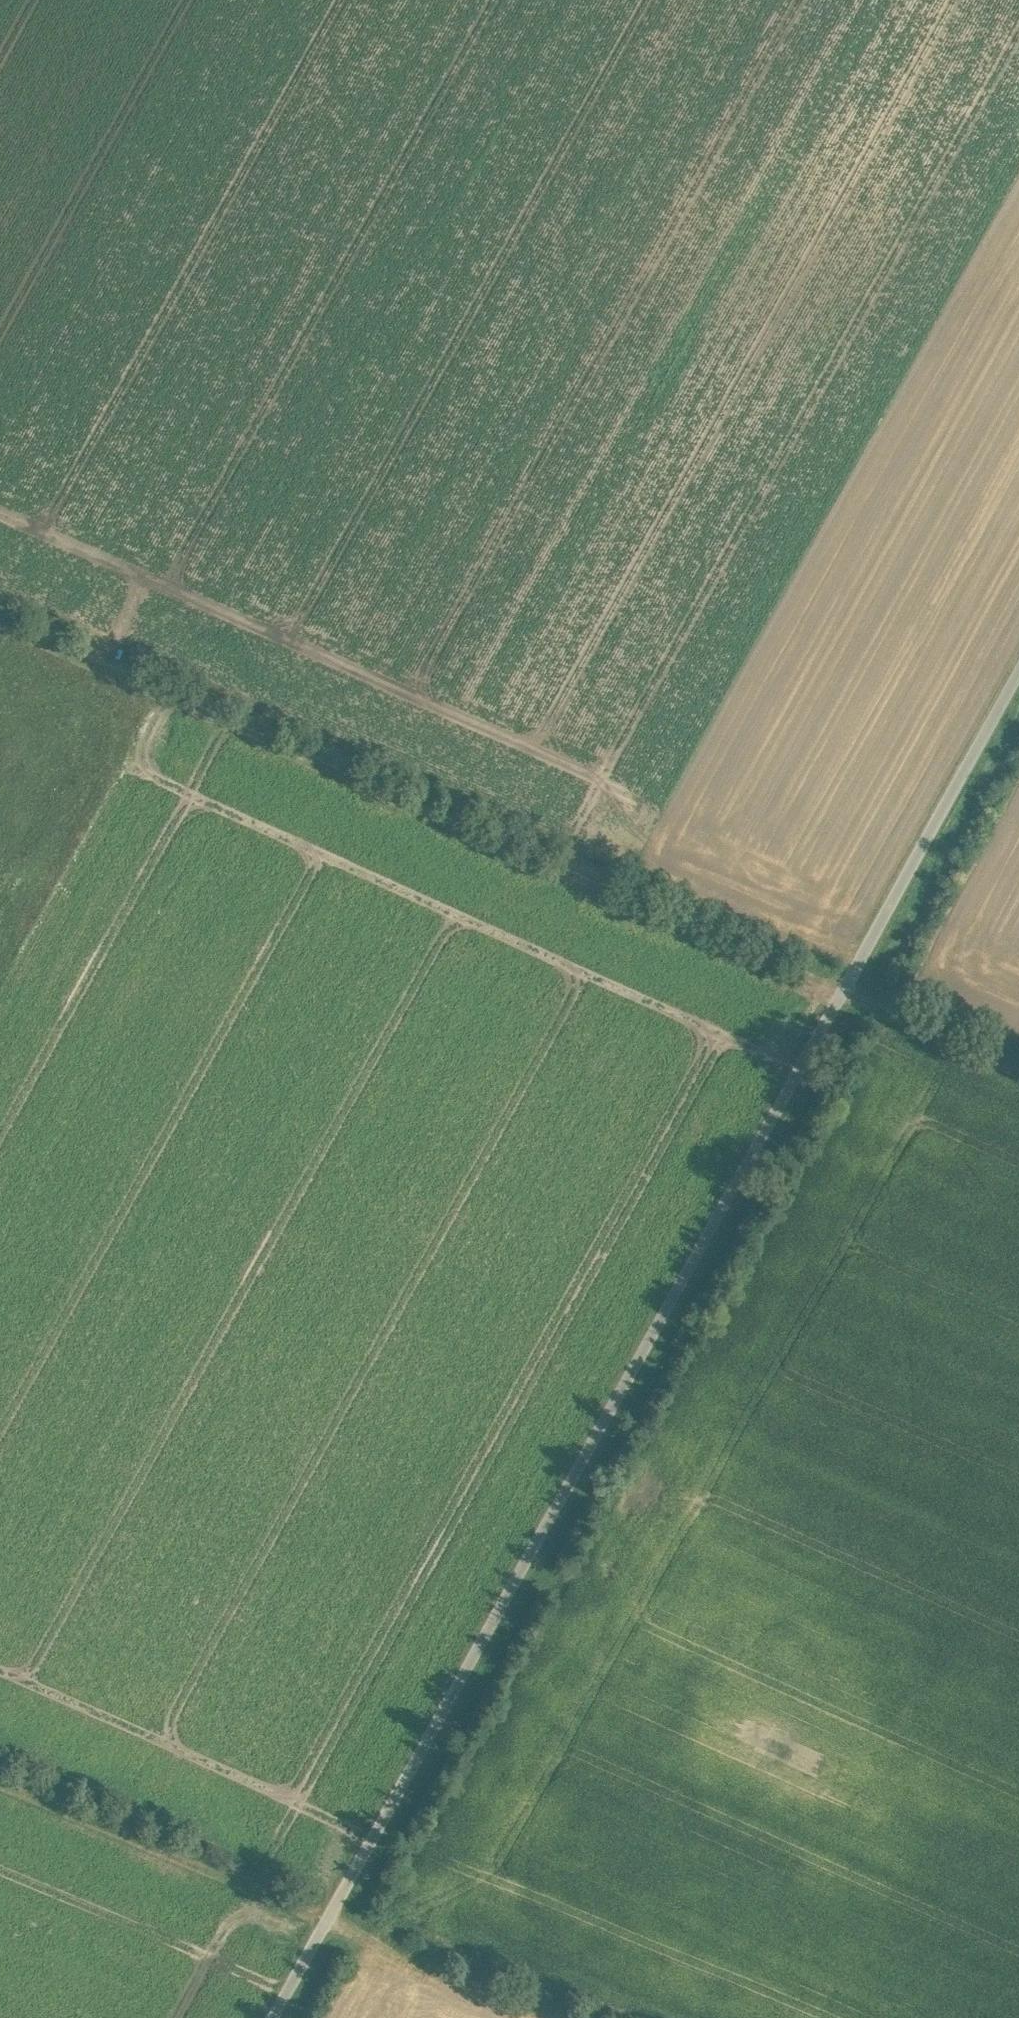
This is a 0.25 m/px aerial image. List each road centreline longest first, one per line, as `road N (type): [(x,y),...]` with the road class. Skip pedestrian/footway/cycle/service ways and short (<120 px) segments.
road 1 (track): [(1018,678),(282,2017)]
road 2 (track): [(338,1920),(571,2017)]
road 3 (track): [(1018,1043),(856,970)]

